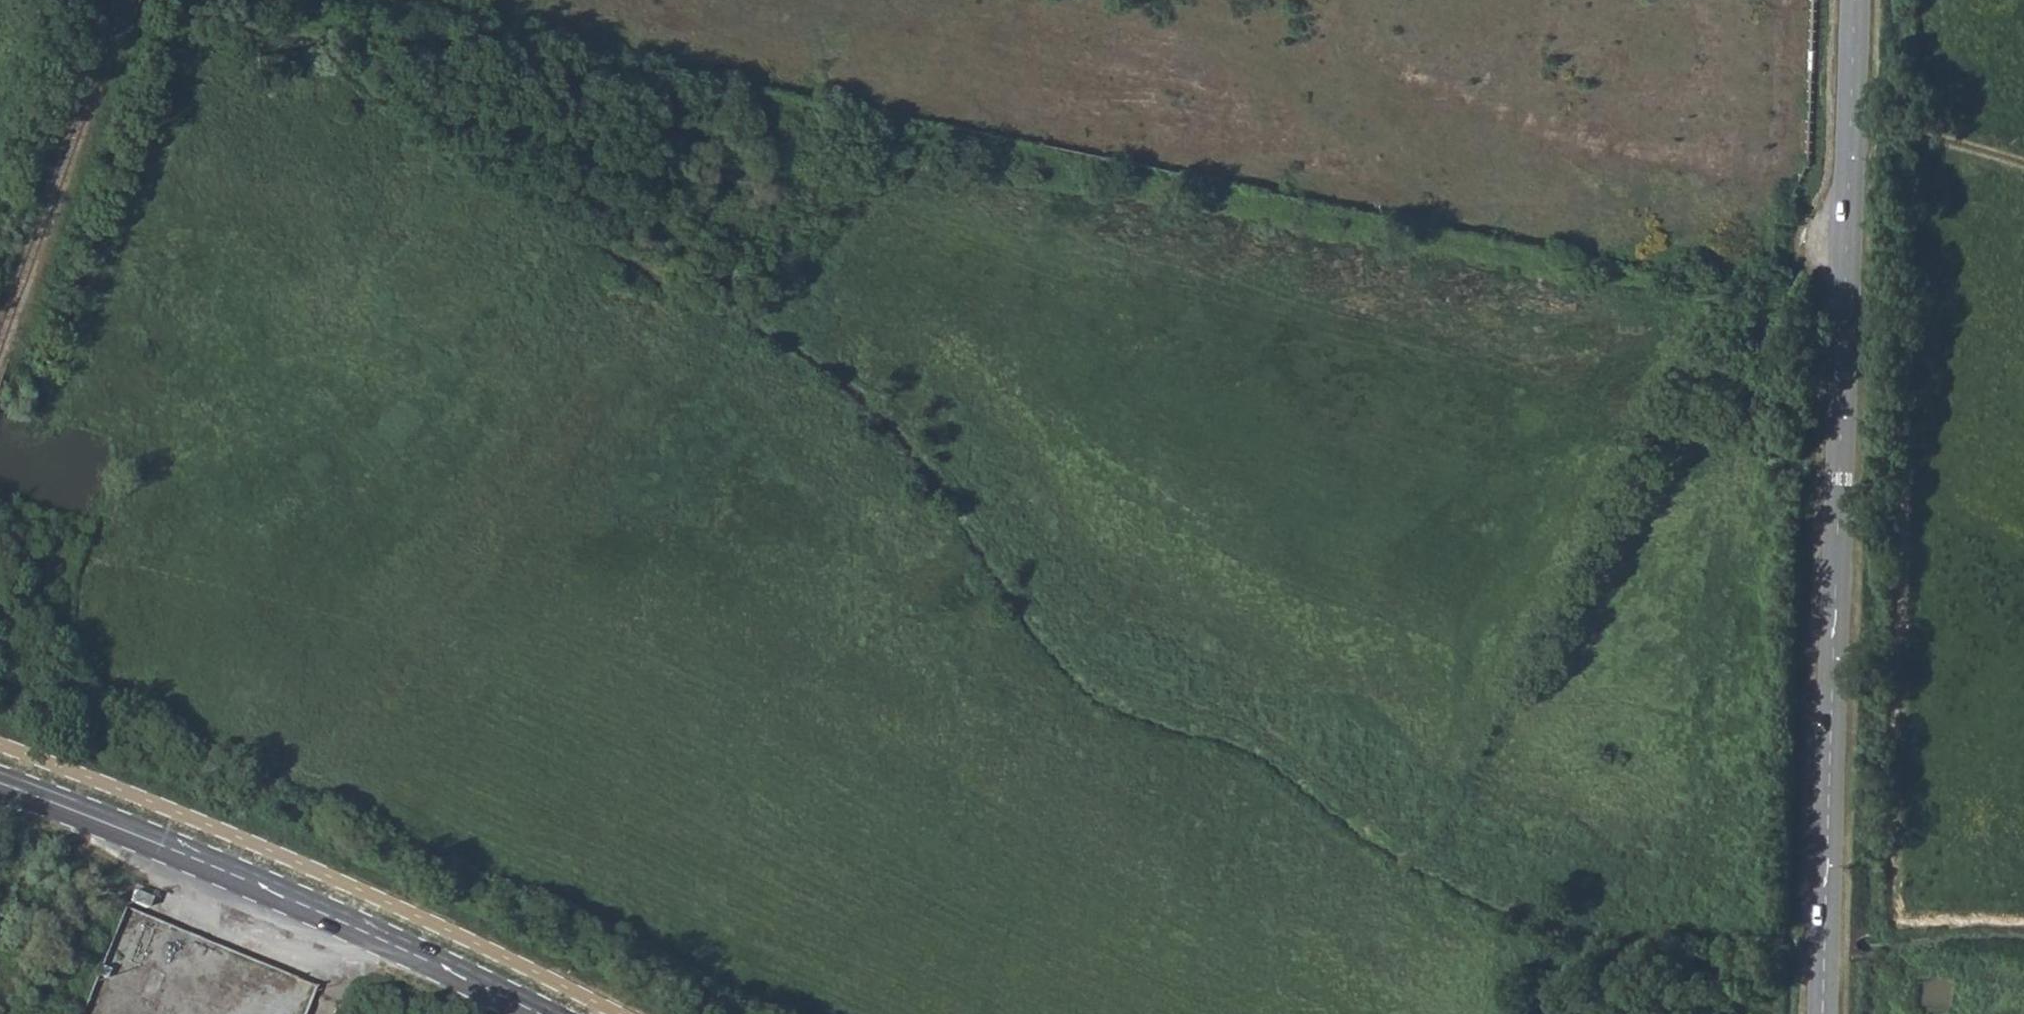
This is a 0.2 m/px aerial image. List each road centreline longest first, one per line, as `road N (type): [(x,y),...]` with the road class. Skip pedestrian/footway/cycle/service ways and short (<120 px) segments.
road 1 (tertiary): [(1826,1013),(1857,0)]
road 2 (secondary): [(0,784),(234,873),(535,1013)]

